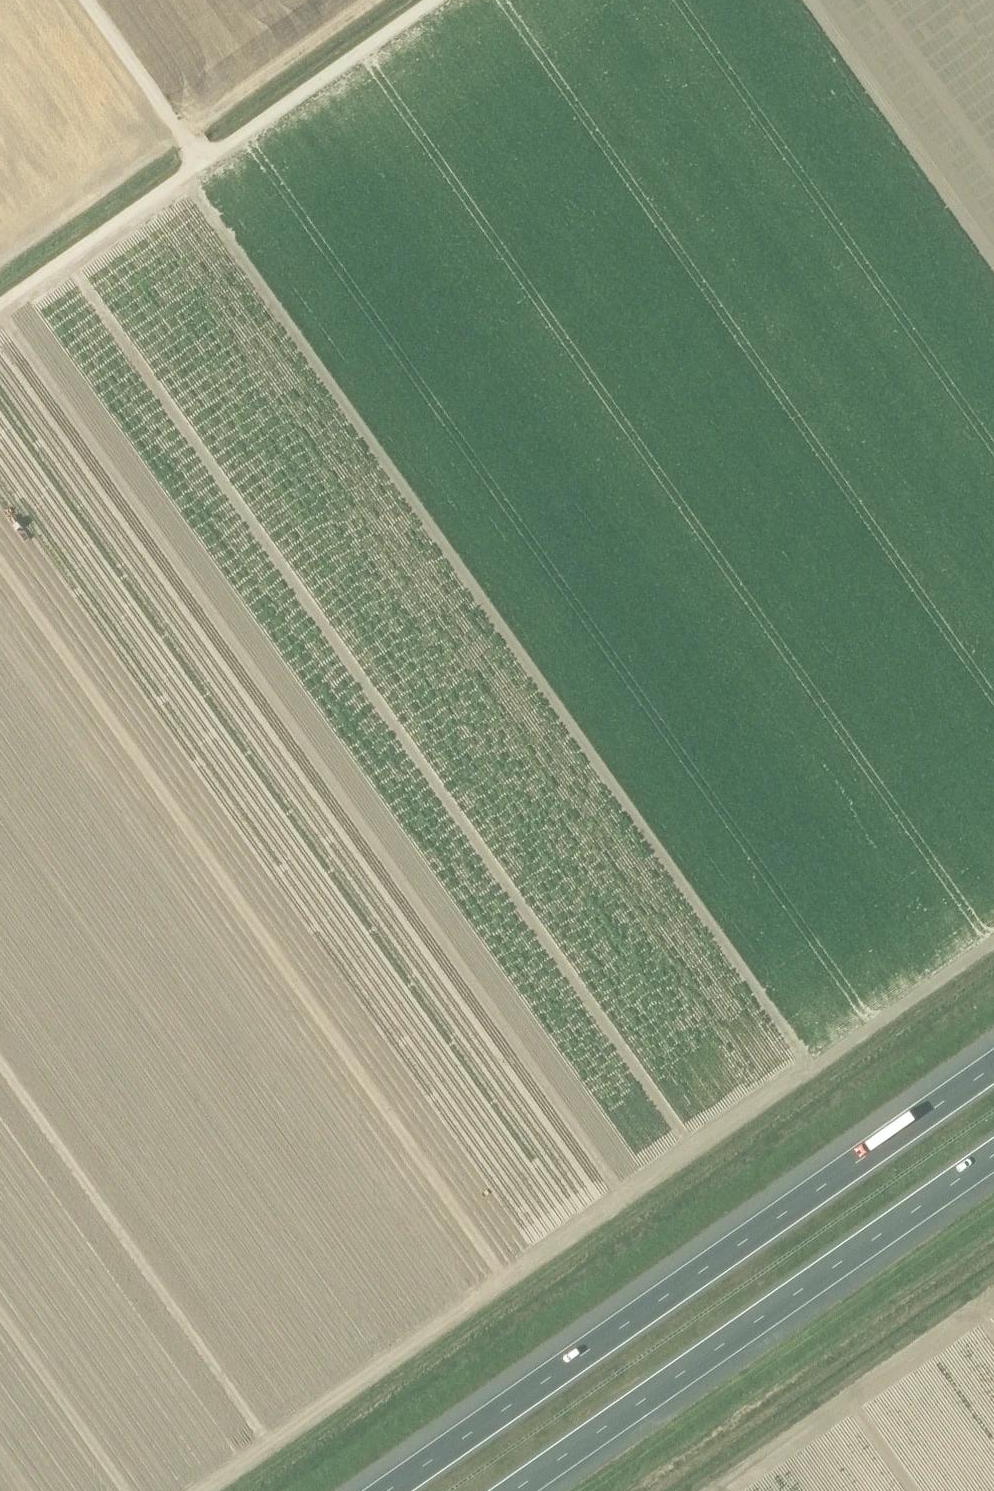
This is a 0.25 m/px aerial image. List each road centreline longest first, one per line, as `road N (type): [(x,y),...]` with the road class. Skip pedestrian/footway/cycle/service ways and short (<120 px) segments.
road 1 (motorway): [(993,1066),(387,1490)]
road 2 (motorway): [(512,1490),(993,1154)]

